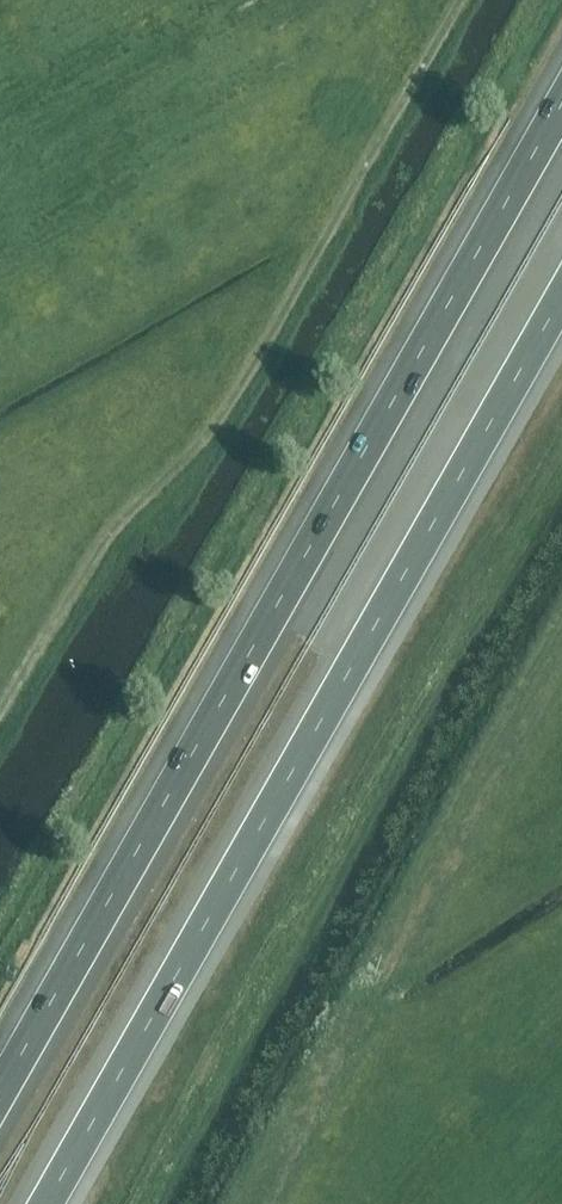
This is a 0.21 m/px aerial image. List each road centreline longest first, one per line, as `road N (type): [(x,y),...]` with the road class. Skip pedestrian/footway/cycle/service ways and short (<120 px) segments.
road 1 (motorway): [(561,102),(0,1090)]
road 2 (motorway): [(45,1203),(561,297)]

